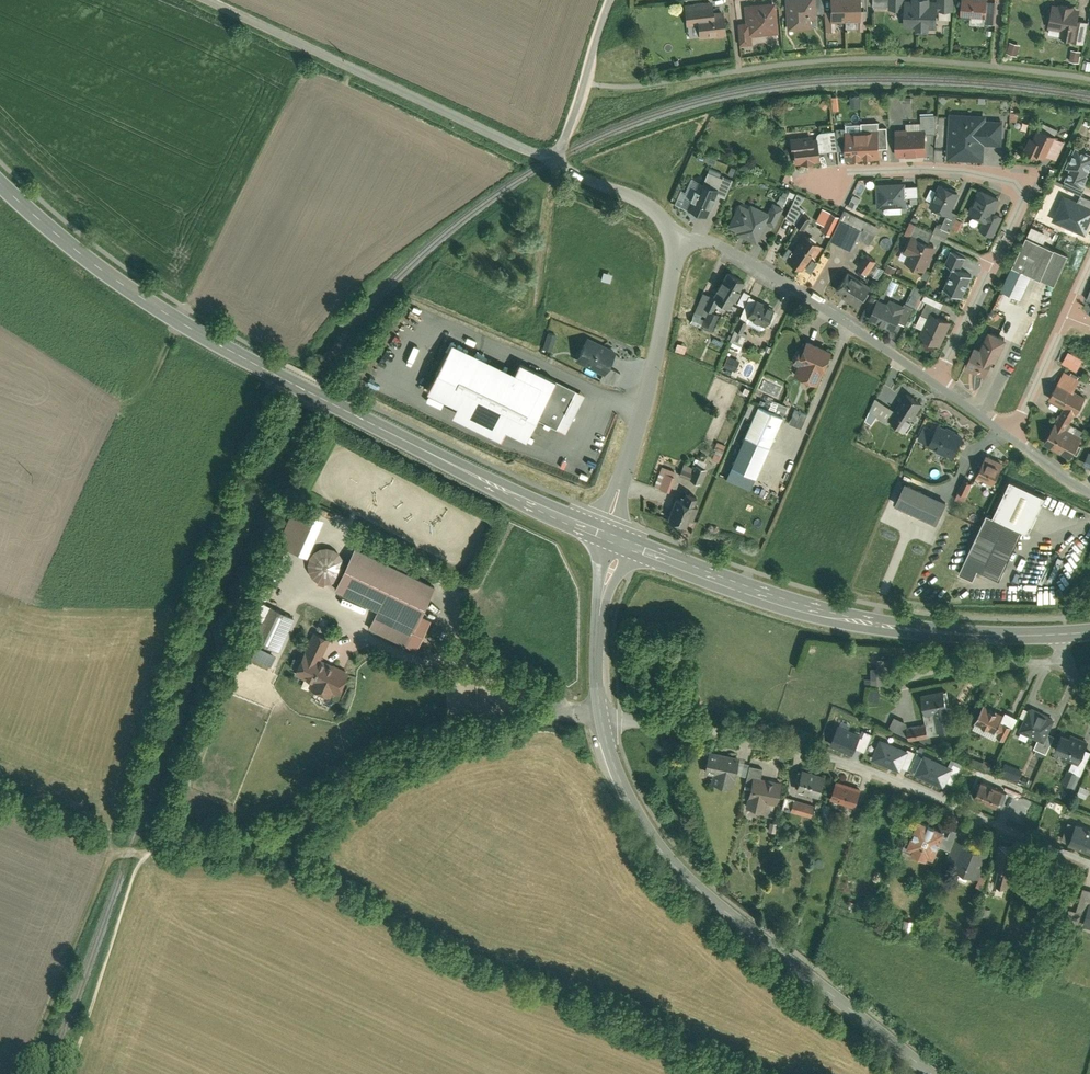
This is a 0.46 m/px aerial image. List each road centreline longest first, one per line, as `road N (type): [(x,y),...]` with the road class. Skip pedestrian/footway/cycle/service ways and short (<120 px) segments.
road 1 (secondary): [(604,533),(181,321),(87,259),(0,183)]
road 2 (residential): [(1089,859),(806,750),(708,726),(602,715)]
road 3 (tertiary): [(602,715),(624,784),(676,857),(937,1073)]
road 4 (secondary): [(1066,635),(870,624),(778,600),(626,543)]
road 5 (residential): [(557,160),(200,0)]
road 6 (track): [(275,833),(308,818),(391,753),(525,725),(558,707)]
road 7 (residential): [(679,241),(645,405),(604,533)]
road 8 (residential): [(937,388),(713,242),(679,241)]
road 9 (track): [(160,850),(124,852),(110,862),(25,1073)]
road 10 (residential): [(994,265),(1025,199),(1007,175),(918,169),(833,181)]
road 11 (tertiary): [(626,543),(603,606),(602,715)]
road 12 (residential): [(609,0),(557,160)]
road 13 (track): [(557,160),(534,313)]
road 14 (residential): [(679,241),(635,196),(557,160)]
road 15 (residential): [(937,388),(994,265)]
road 16 (residential): [(1013,440),(1068,317)]
road 17 (track): [(181,321),(136,413),(118,410)]

